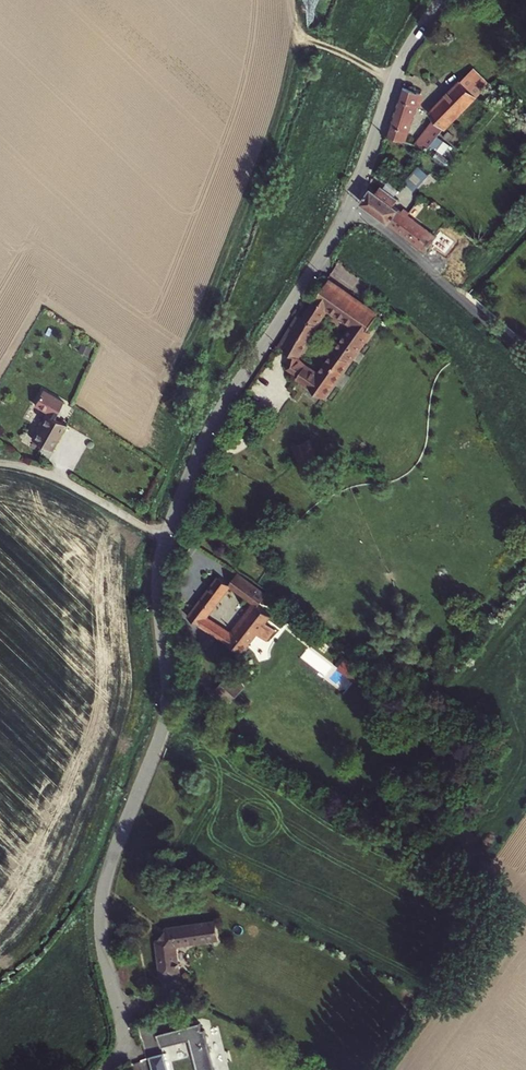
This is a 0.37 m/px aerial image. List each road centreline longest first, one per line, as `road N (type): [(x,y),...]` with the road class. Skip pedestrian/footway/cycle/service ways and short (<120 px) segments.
road 1 (residential): [(349,207),(215,424),(163,548),(167,711),(101,911),(123,1039),(105,1069)]
road 2 (residential): [(349,207),(398,240),(525,363)]
road 3 (residential): [(442,0),(403,60),(349,207)]
road 4 (track): [(166,538),(51,475),(0,463)]

